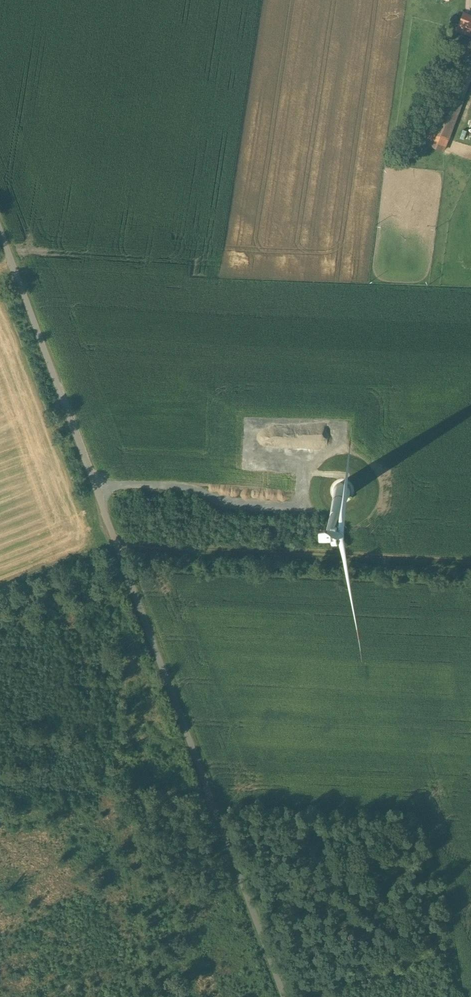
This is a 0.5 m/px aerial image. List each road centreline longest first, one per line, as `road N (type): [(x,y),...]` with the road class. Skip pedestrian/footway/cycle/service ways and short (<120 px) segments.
road 1 (unclassified): [(0,231),(284,996)]
road 2 (track): [(64,403),(342,417)]
road 3 (track): [(116,545),(350,555)]

